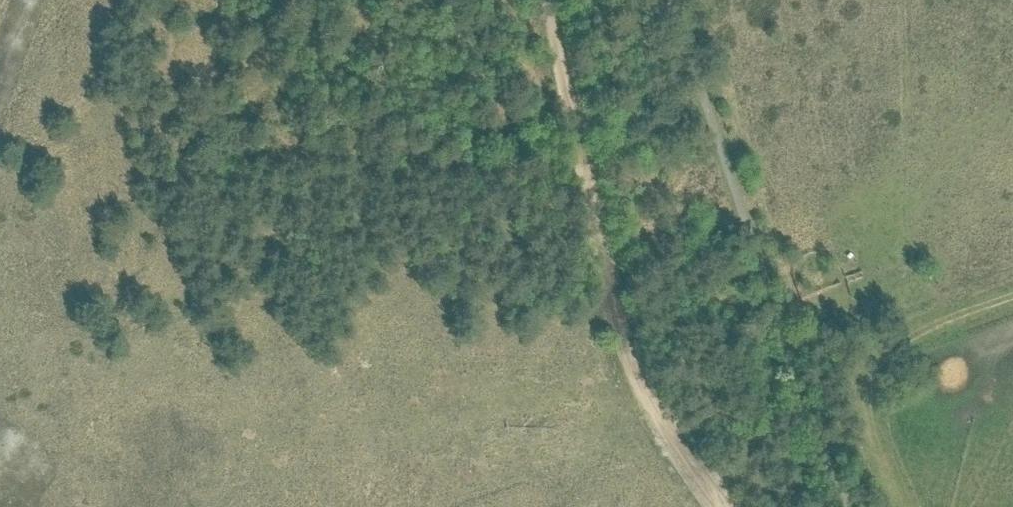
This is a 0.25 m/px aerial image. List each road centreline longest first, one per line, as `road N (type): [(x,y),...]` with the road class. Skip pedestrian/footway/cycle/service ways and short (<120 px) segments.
road 1 (track): [(724,506),(654,409),(630,354),(549,0)]
road 2 (track): [(902,506),(871,428),(871,380),(912,338),(1012,297)]

